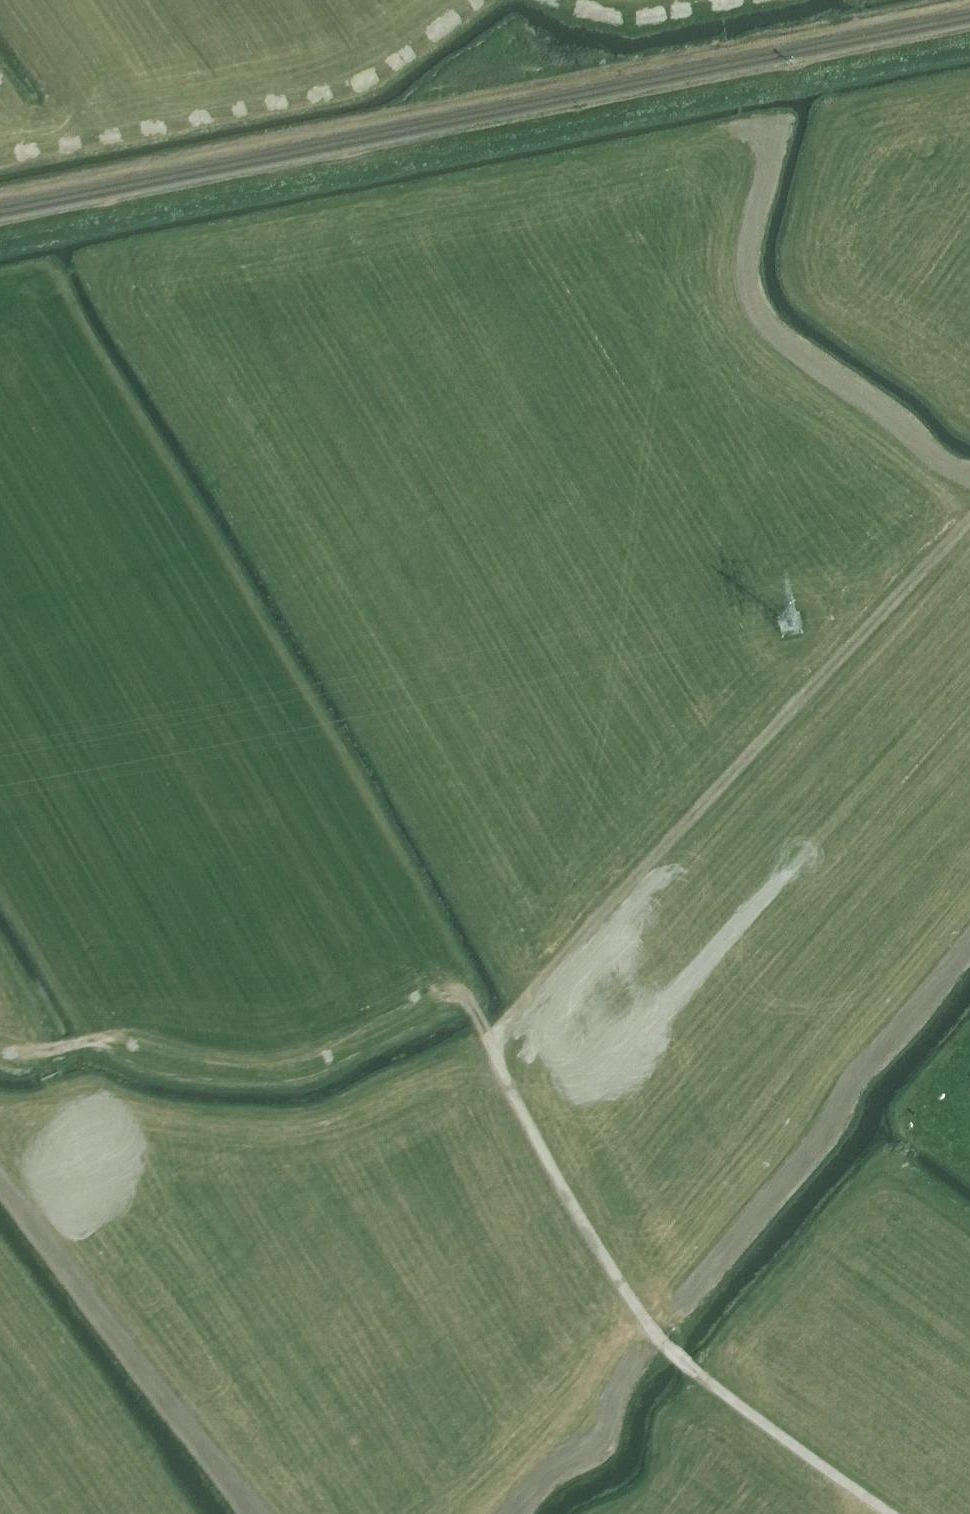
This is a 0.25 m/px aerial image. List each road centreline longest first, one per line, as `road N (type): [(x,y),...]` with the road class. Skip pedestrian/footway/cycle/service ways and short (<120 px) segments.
road 1 (track): [(896,1513),(665,1342),(573,1205),(489,1038),(969,528)]
road 2 (track): [(0,1046),(52,1050),(133,1038),(258,1054),(320,1045),(367,1022),(415,981),(442,979),(462,992),(489,1038)]

